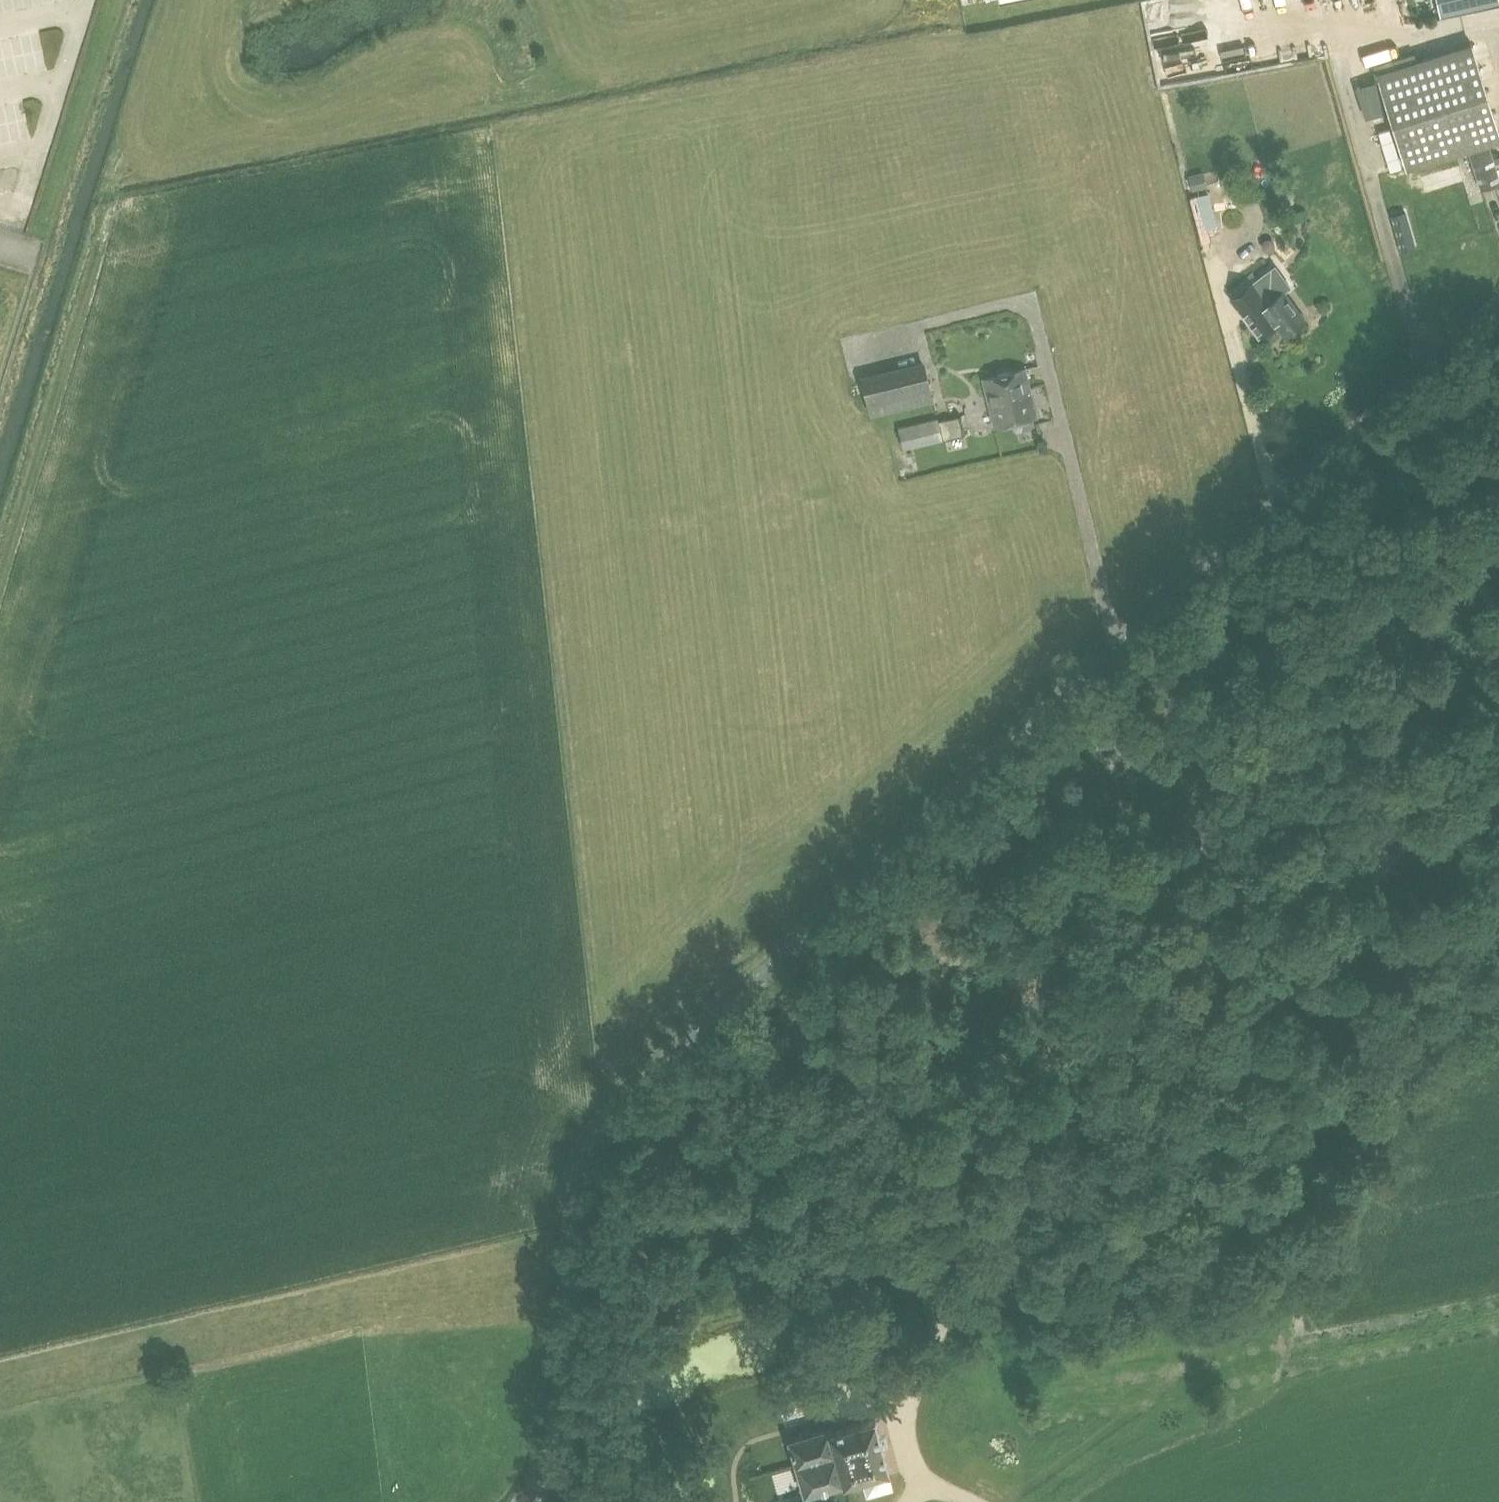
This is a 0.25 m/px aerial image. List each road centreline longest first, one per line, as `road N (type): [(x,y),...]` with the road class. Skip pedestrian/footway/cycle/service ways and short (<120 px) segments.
road 1 (unclassified): [(1498,307),(613,1115),(581,1179),(556,1426),(527,1501)]
road 2 (track): [(1498,745),(1472,782),(1376,875),(1127,1090)]
road 3 (track): [(1127,1090),(981,1251),(904,1399)]

